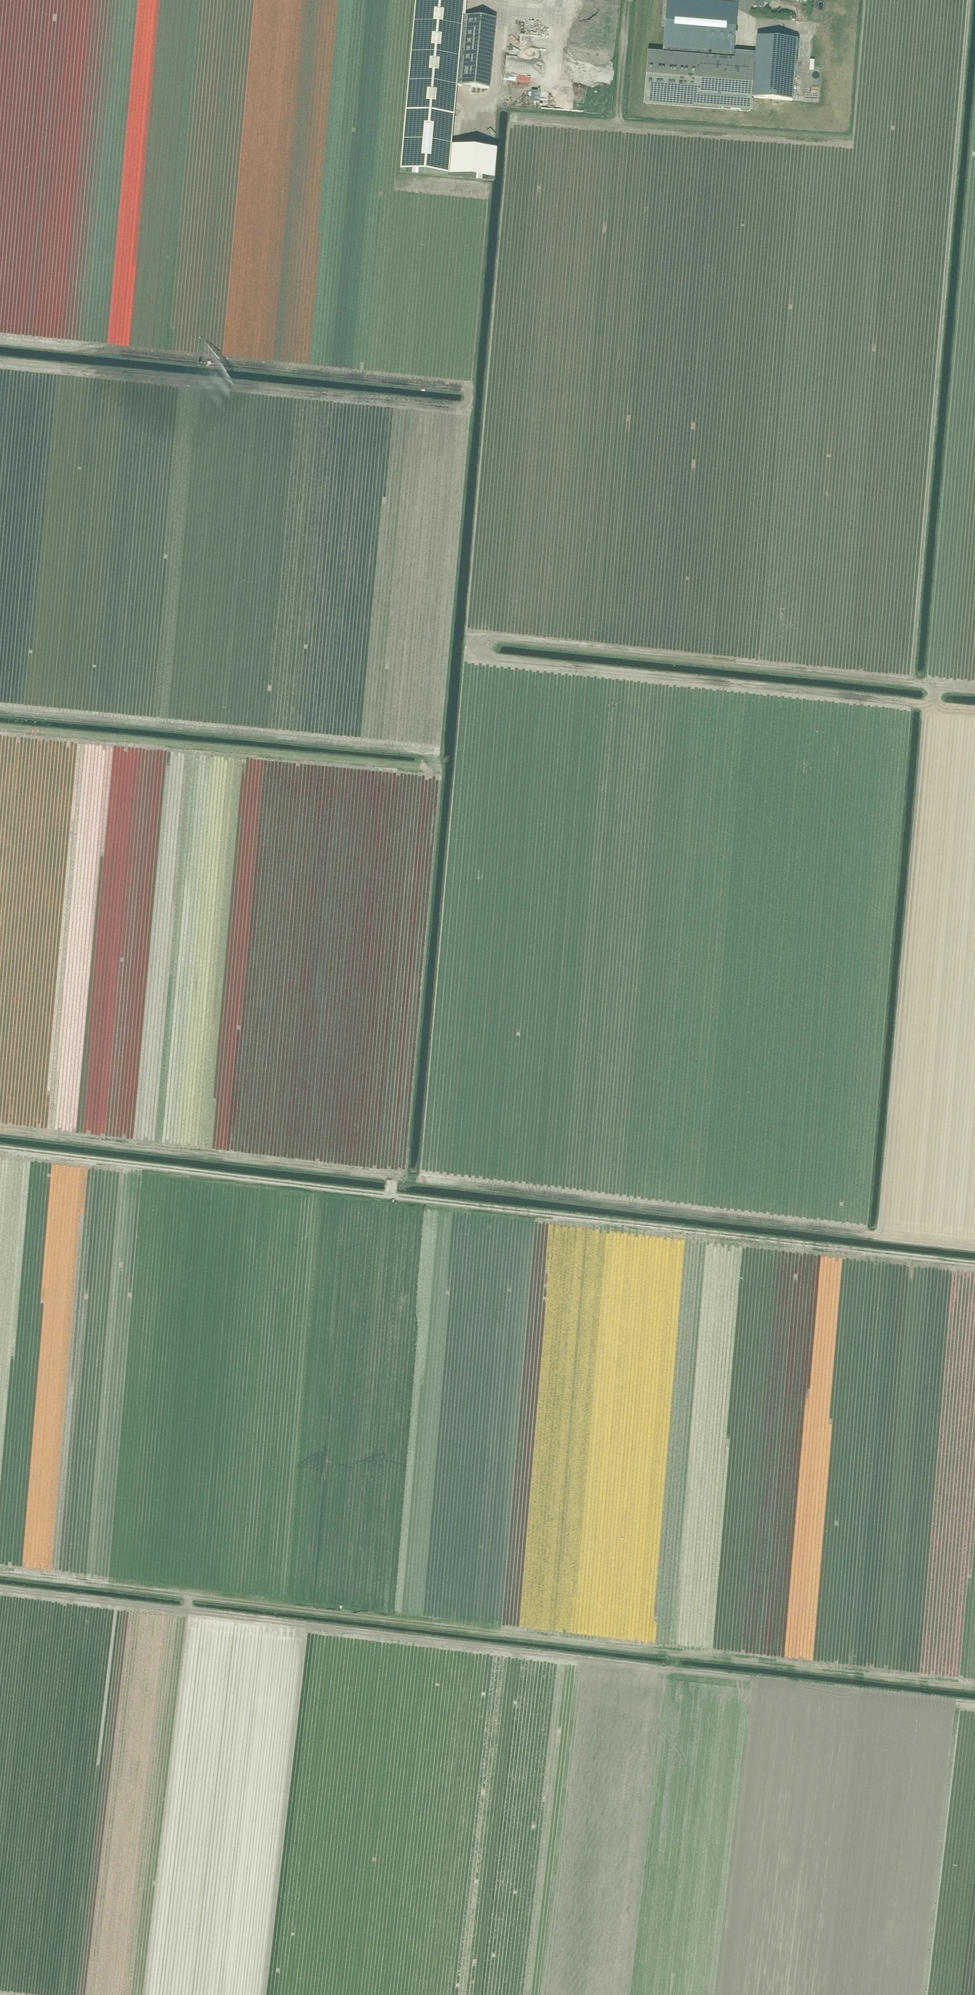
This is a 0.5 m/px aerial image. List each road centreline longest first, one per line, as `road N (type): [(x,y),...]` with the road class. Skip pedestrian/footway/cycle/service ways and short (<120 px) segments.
road 1 (track): [(391,1195),(974,1264)]
road 2 (track): [(0,1147),(391,1195)]

